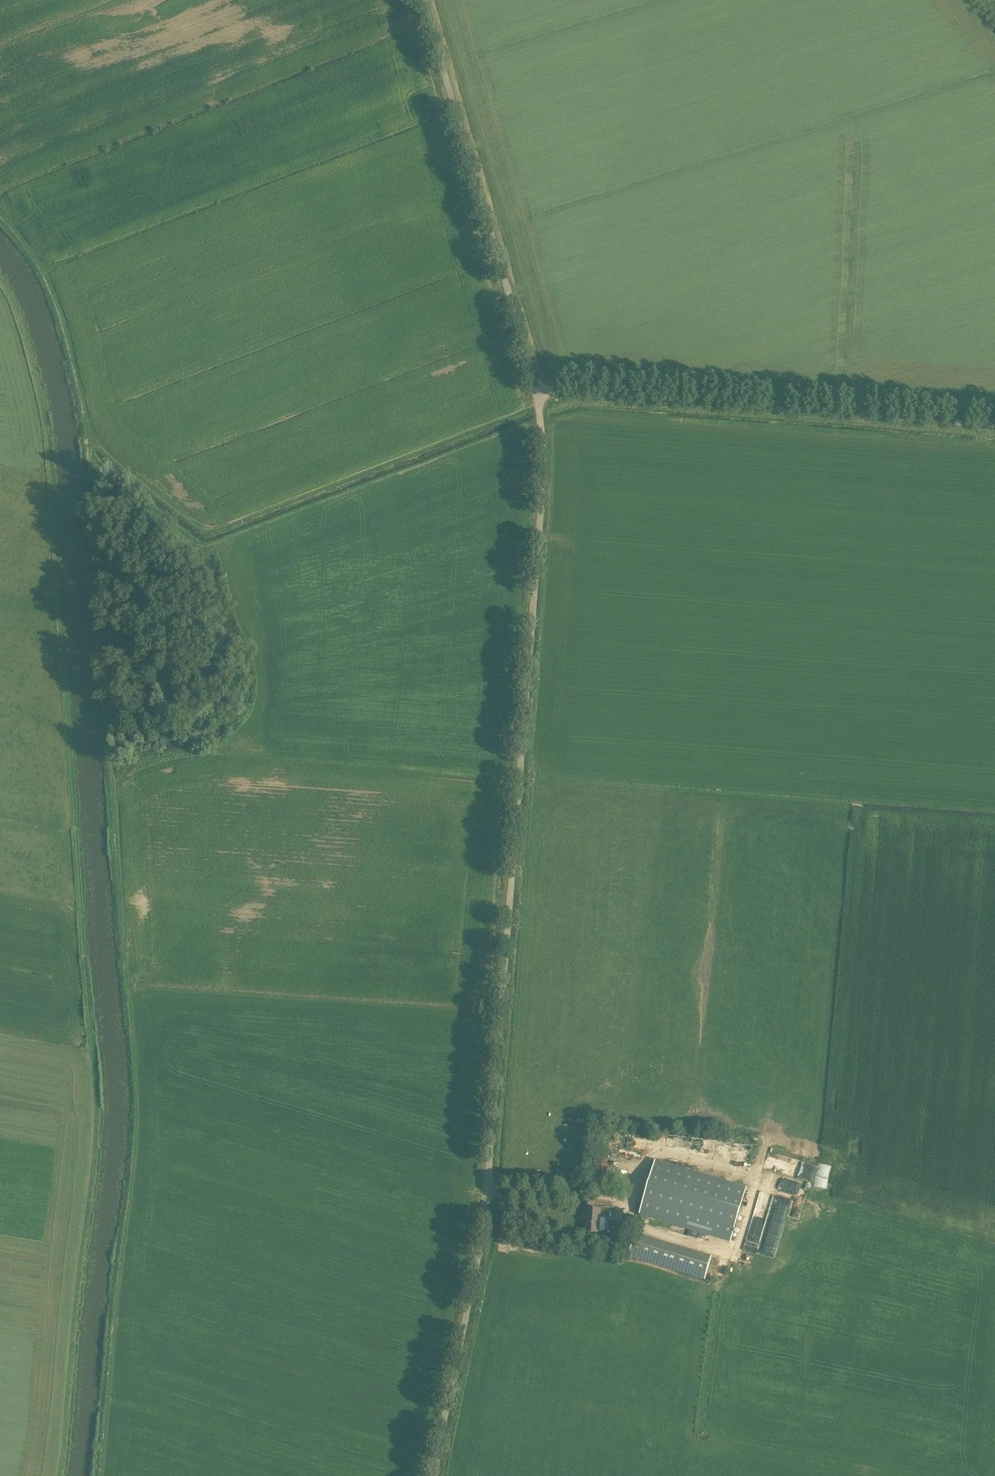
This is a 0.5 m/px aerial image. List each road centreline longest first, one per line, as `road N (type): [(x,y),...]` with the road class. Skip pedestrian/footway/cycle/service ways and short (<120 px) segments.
road 1 (unclassified): [(436,1475),(488,1190),(538,555),(539,395)]
road 2 (unclassified): [(994,426),(539,395)]
road 3 (track): [(56,1475),(91,1143),(87,1054)]
road 4 (unclassified): [(539,395),(425,0)]

